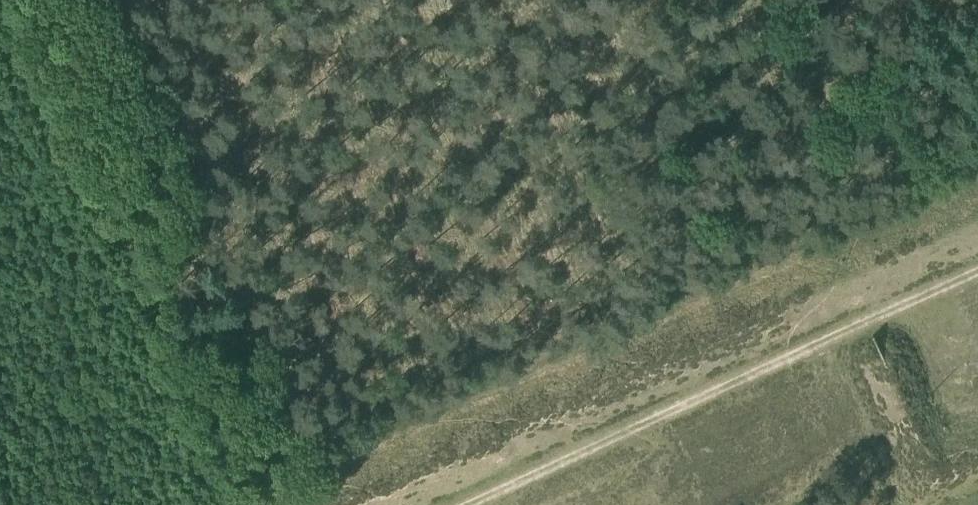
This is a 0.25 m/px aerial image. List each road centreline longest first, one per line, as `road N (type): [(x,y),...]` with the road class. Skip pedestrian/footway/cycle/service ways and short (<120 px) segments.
road 1 (track): [(497,504),(977,280)]

